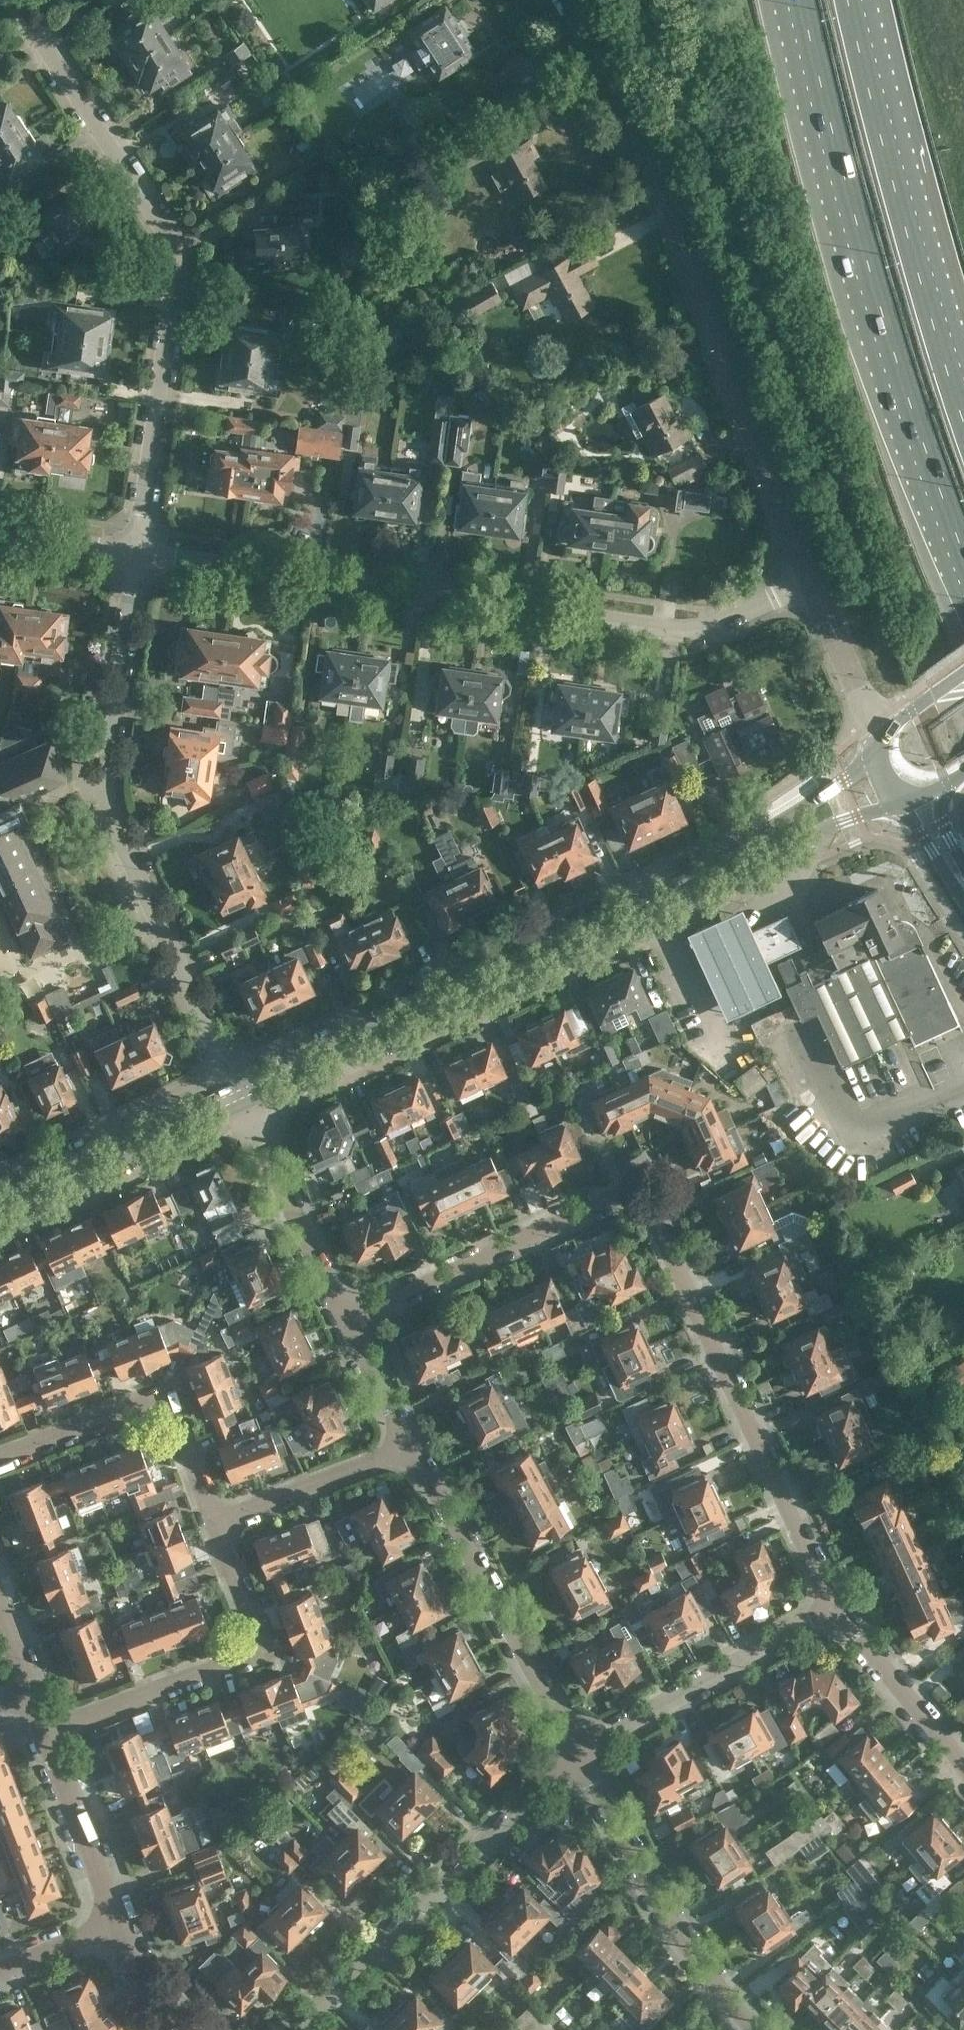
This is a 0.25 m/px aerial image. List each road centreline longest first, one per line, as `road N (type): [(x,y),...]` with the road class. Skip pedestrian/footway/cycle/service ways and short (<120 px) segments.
road 1 (residential): [(834,1608),(641,1199),(628,1190),(343,1319)]
road 2 (secondary): [(244,1105),(777,860),(828,826),(896,802)]
road 3 (secondary): [(869,757),(778,822),(687,873),(235,1086)]
road 4 (residential): [(818,585),(697,626),(624,624),(136,551)]
road 5 (residential): [(818,585),(648,157),(564,0)]
road 6 (residential): [(136,551),(175,257),(171,228),(21,0)]
road 7 (motorway): [(795,0),(892,373),(963,574)]
road 8 (residential): [(136,551),(108,795),(235,1086)]
road 9 (motorway): [(963,400),(856,0)]
road 10 (residential): [(296,2029),(580,1760)]
road 11 (residential): [(50,1731),(263,1646),(215,1520)]
road 12 (residential): [(580,1760),(411,1445)]
road 13 (residential): [(759,2029),(715,1986),(621,1843),(580,1760)]
road 14 (residential): [(215,1520),(163,1393),(0,1455)]
road 15 (residential): [(580,1760),(834,1608)]
road 16 (secondary): [(0,1216),(244,1105)]
road 17 (secondary): [(235,1086),(0,1191)]
road 18 (residential): [(343,1319),(244,1105)]
road 19 (residential): [(215,1520),(411,1445)]
road 20 (residential): [(116,1920),(50,1731)]
road 21 (residential): [(963,1761),(834,1608)]
road 22 (residential): [(879,733),(818,585)]
road 23 (residential): [(411,1445),(343,1319)]
road 24 (residential): [(202,2029),(116,1920)]
road 25 (residential): [(136,551),(0,531)]
road 26 (residential): [(0,1970),(116,1920)]

